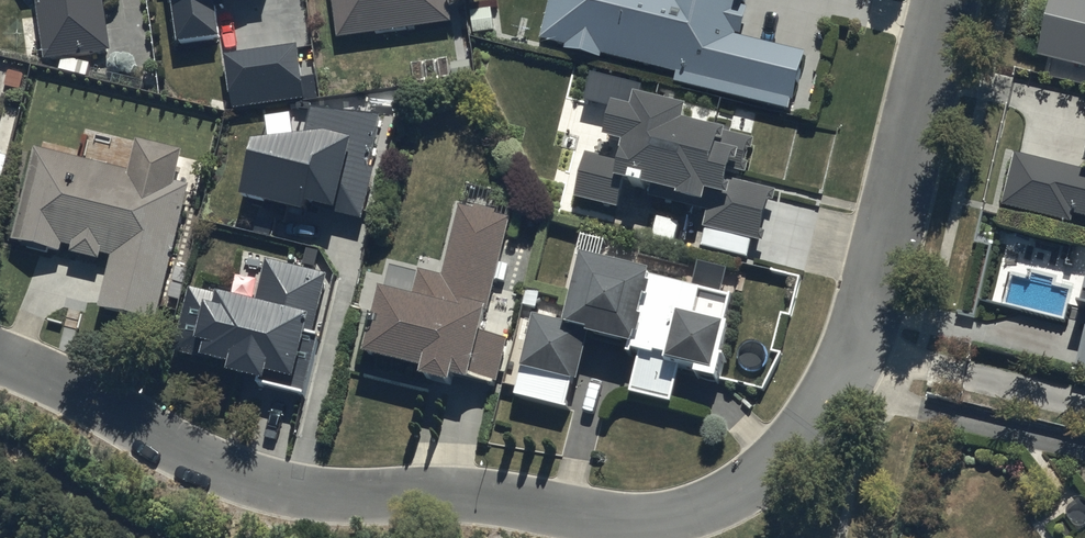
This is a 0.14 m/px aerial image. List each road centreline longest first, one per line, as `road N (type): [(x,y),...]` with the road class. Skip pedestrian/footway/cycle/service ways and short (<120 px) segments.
road 1 (residential): [(0,361),(92,399),(191,465),(287,492),(475,496),(595,532),(709,513),(796,453),(859,353),(948,0)]

